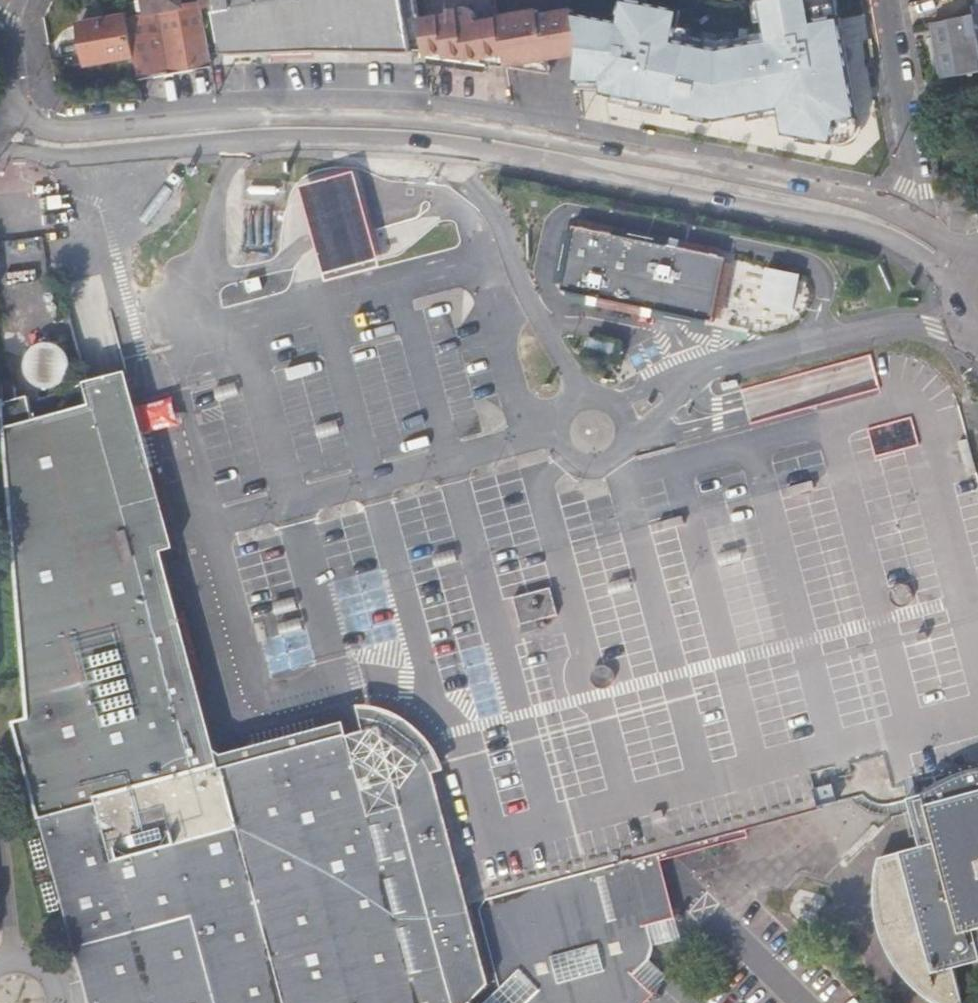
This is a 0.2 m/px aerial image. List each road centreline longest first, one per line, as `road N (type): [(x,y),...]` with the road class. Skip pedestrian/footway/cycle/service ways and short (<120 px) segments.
road 1 (secondary): [(0,142),(63,154),(370,140),(497,155),(845,224),(904,249),(959,293)]
road 2 (secondary): [(908,219),(784,180),(433,120),(294,115),(85,134),(4,114)]
road 3 (residential): [(885,0),(914,161),(908,219)]

